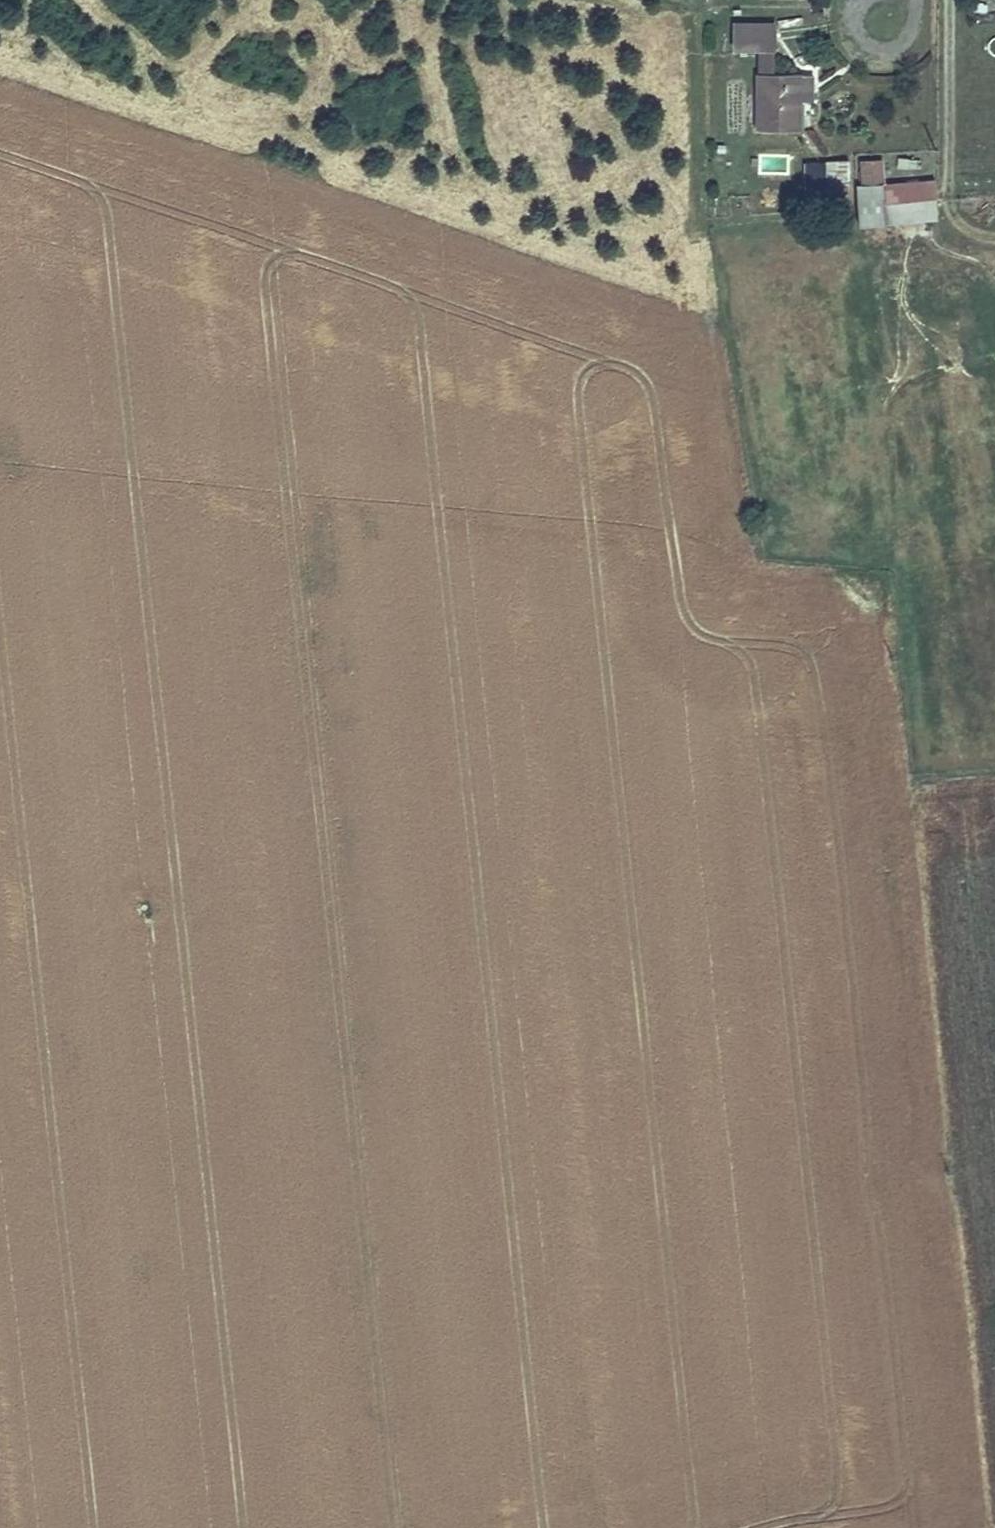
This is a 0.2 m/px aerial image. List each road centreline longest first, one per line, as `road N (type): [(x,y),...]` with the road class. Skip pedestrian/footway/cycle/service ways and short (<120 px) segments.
road 1 (residential): [(916,0),(912,32),(890,51),(867,51),(856,32),(866,0)]

